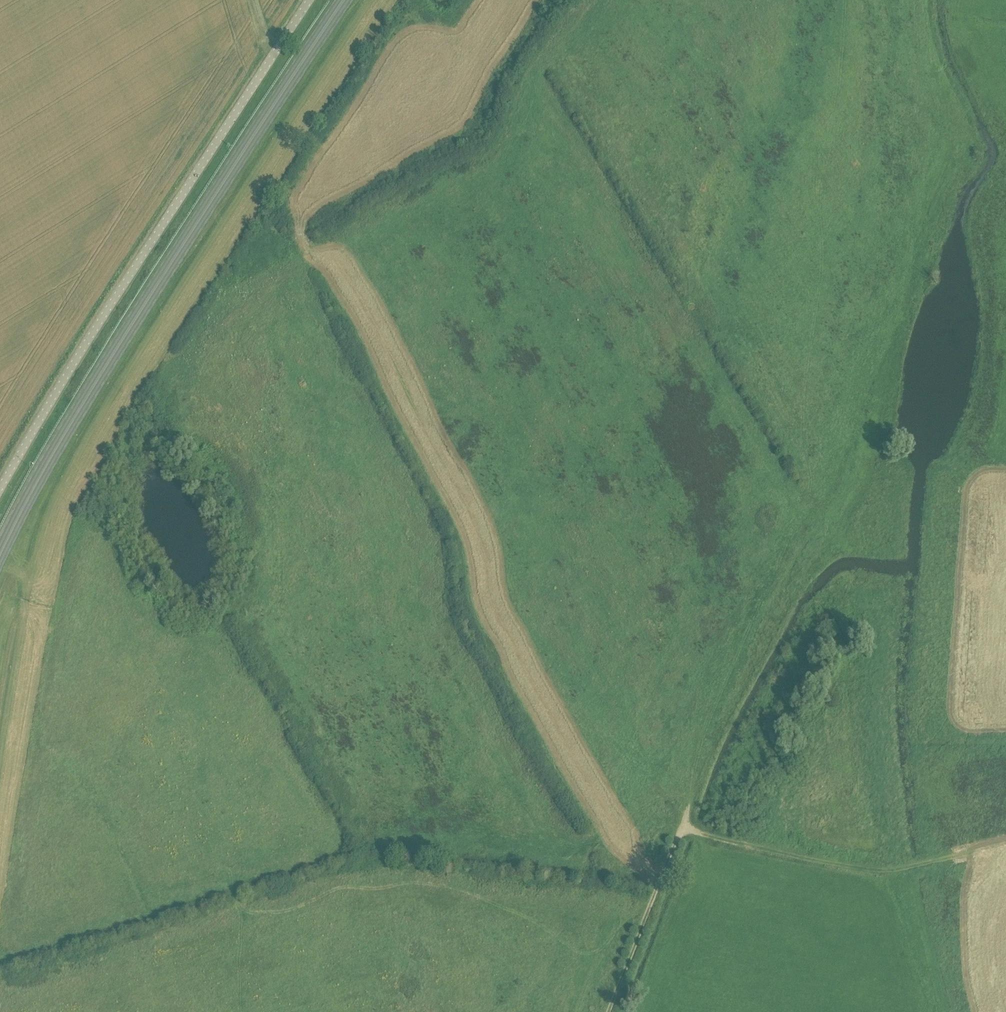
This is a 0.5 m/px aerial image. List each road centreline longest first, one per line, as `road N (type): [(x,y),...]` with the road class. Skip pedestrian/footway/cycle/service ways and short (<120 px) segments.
road 1 (primary): [(0,557),(150,298),(349,0)]
road 2 (unclassified): [(311,0),(0,488)]

